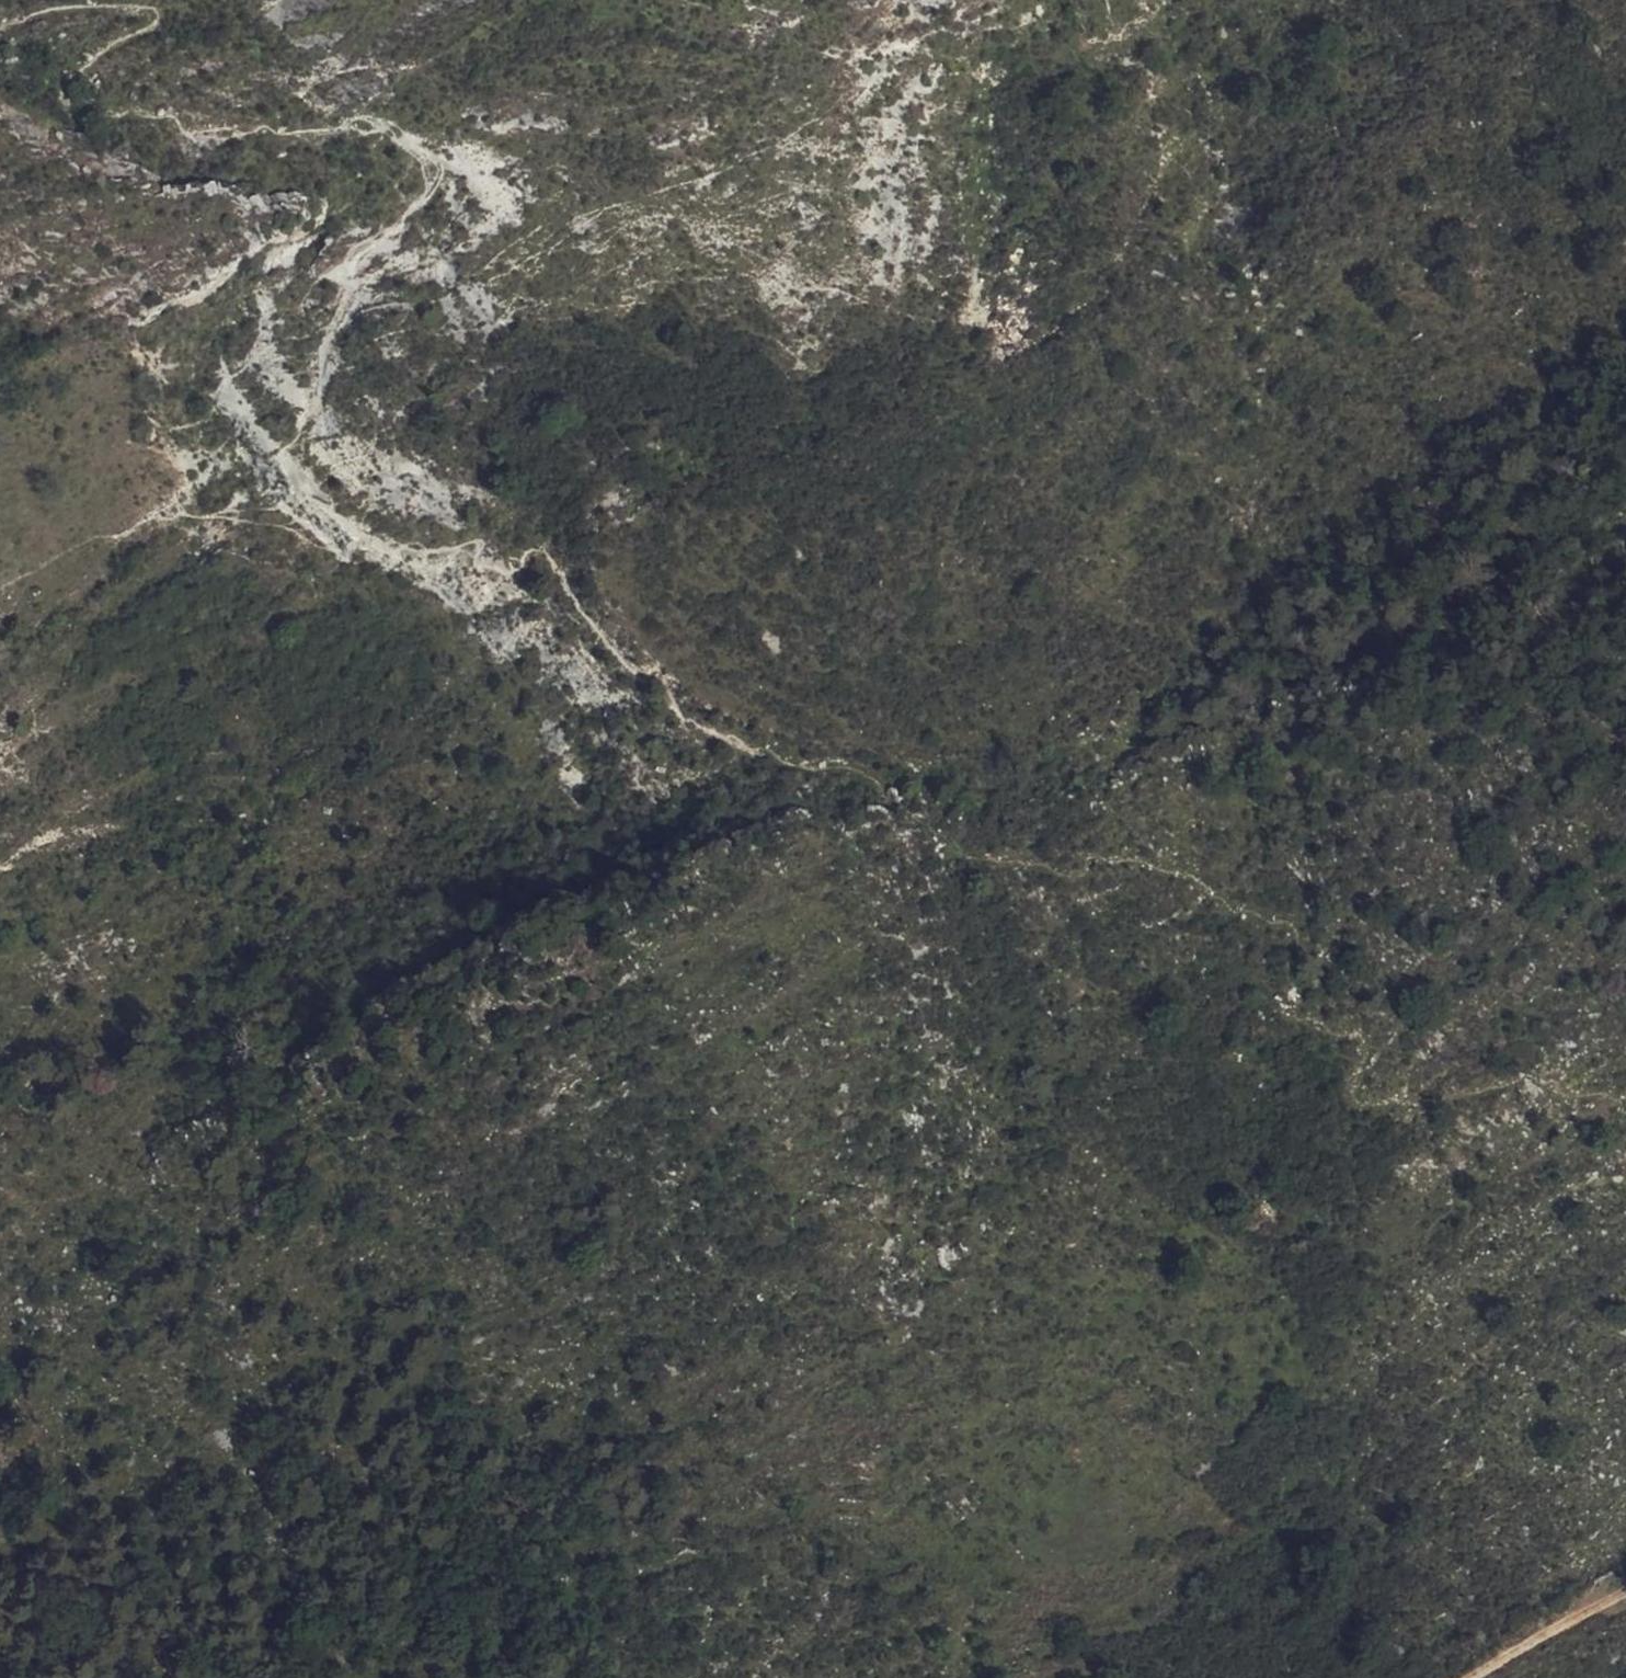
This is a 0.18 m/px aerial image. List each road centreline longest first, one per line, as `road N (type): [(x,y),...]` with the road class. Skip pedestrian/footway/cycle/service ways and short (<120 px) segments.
road 1 (track): [(1468,1677),(1625,1590)]

